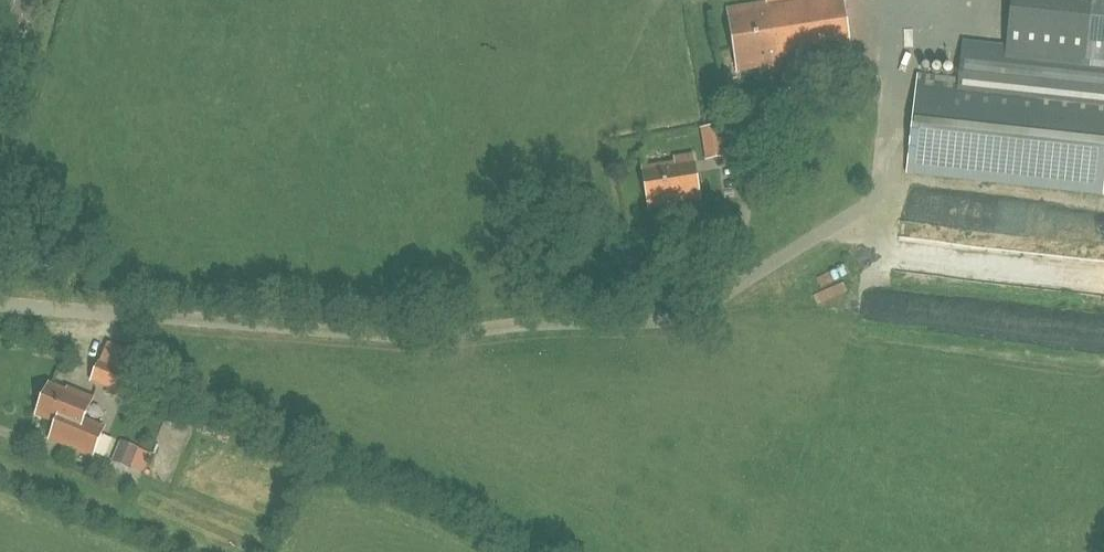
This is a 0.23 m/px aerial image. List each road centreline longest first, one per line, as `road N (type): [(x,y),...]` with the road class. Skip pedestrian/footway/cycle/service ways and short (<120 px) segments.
road 1 (unclassified): [(0,301),(133,321),(444,335),(637,320),(688,311),(704,291),(737,175)]

